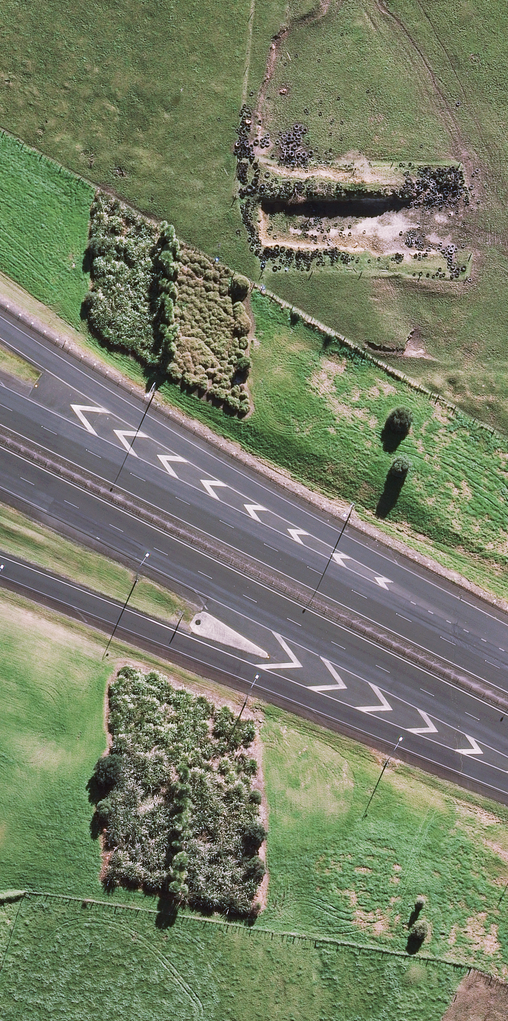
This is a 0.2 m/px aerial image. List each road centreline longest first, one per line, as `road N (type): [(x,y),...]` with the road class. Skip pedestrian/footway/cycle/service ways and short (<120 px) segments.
road 1 (motorway): [(0,326),(507,659)]
road 2 (motorway): [(0,405),(507,673)]
road 3 (motorway): [(507,731),(0,463)]
road 4 (motorway): [(507,786),(0,567)]

